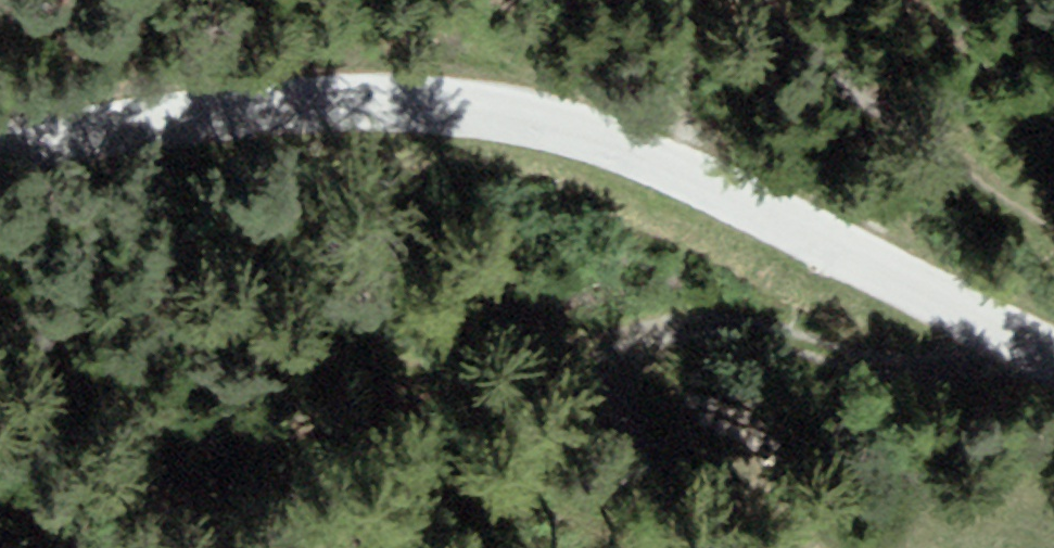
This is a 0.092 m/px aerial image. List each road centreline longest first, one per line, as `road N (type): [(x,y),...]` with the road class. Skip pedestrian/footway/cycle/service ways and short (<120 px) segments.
road 1 (unclassified): [(1053,380),(622,156),(468,115),(280,108),(0,157)]
road 2 (track): [(988,345),(935,359),(730,327),(586,349),(224,449),(0,542)]

